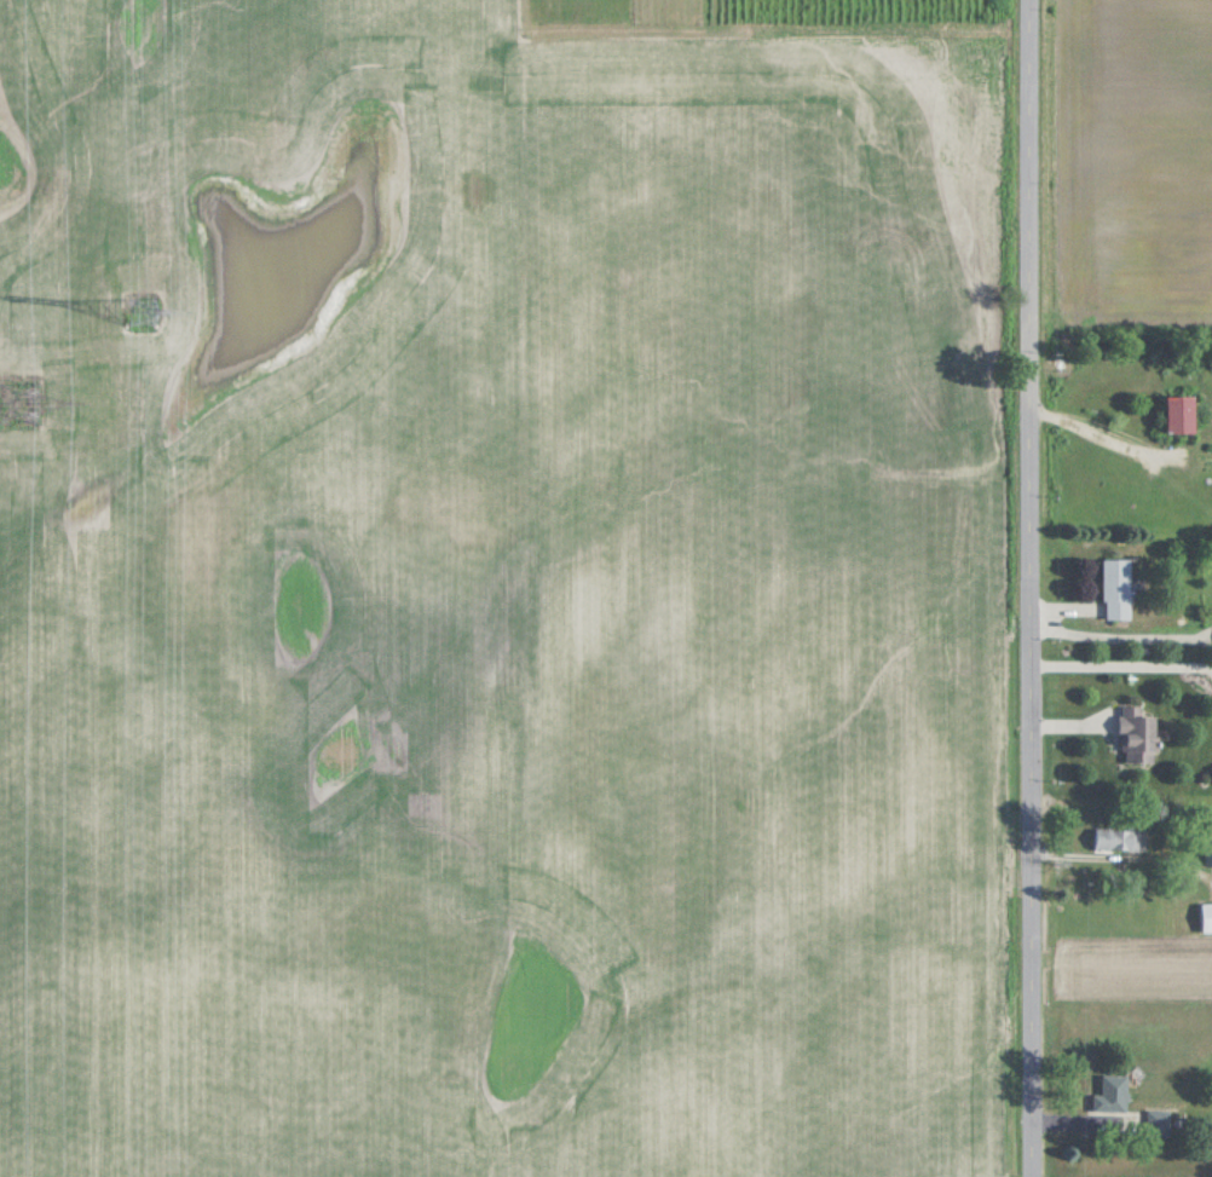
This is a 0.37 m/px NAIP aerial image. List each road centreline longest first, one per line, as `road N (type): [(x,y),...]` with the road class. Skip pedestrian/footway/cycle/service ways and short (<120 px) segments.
road 1 (residential): [(1034,1176),(1031,0)]

